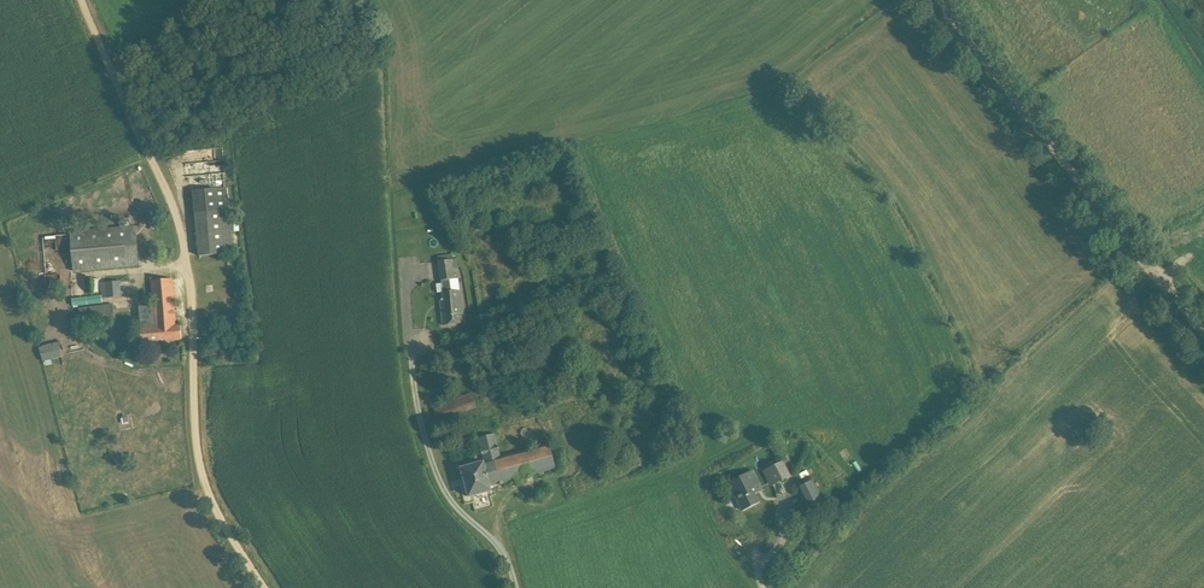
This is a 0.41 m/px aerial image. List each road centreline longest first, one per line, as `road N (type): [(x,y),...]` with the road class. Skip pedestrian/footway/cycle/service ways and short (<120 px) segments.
road 1 (track): [(268,587),(220,514),(199,451),(179,208),(87,0)]
road 2 (unclassified): [(1203,331),(940,0)]

